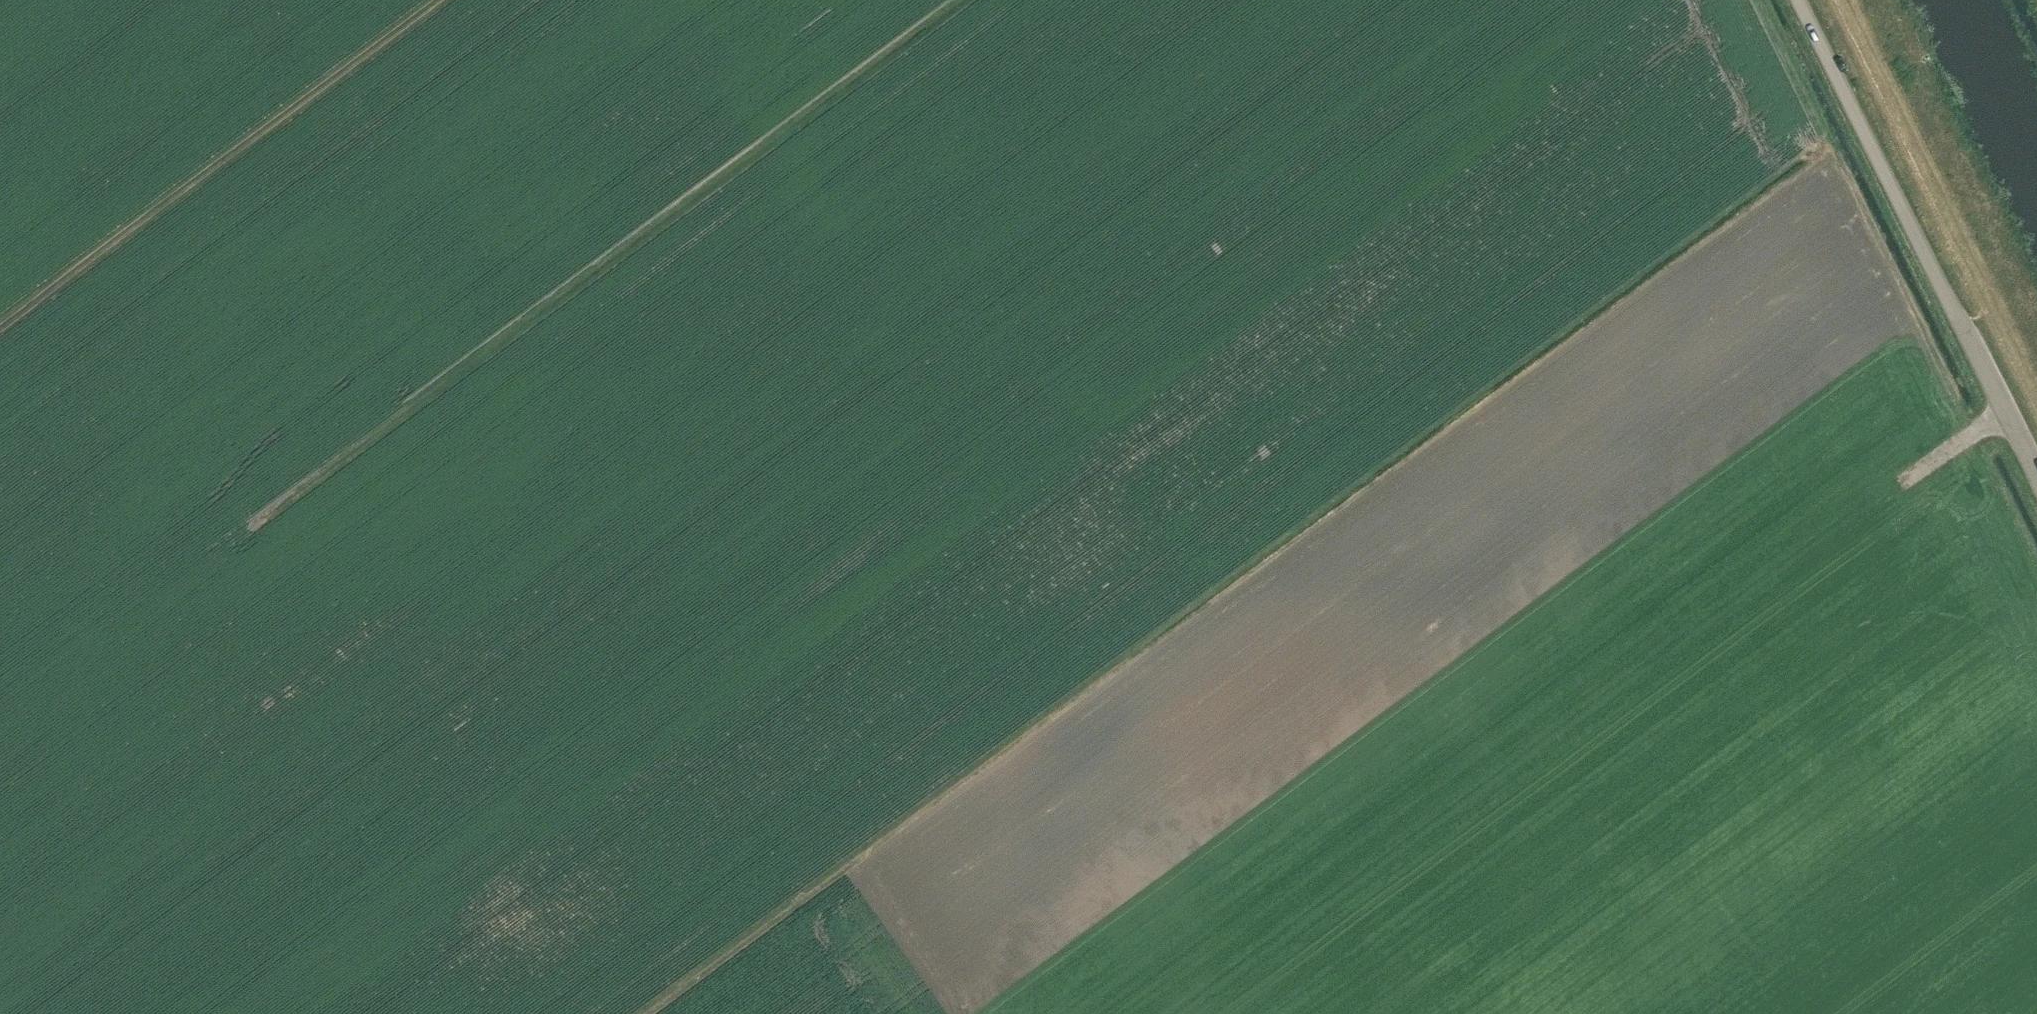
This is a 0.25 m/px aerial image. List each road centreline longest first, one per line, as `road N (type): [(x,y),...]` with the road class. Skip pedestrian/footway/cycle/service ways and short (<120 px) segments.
road 1 (unclassified): [(2036,493),(1786,0)]

